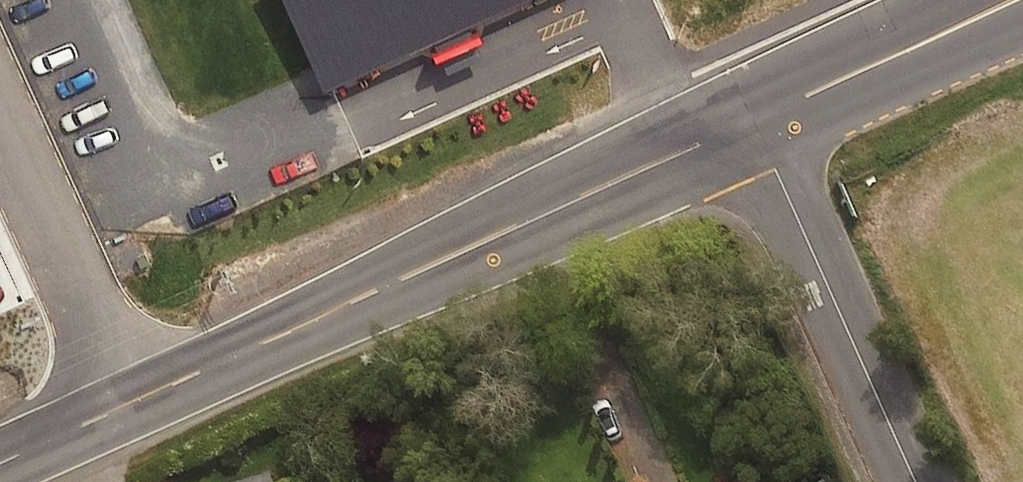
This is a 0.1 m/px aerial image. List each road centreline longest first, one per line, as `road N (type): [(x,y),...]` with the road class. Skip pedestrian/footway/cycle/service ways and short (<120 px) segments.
road 1 (secondary): [(129,403),(754,120)]
road 2 (unclassified): [(754,120),(917,481)]
road 3 (residential): [(129,403),(0,117)]
road 4 (secondary): [(754,120),(1013,0)]
road 5 (secondary): [(0,463),(129,403)]

